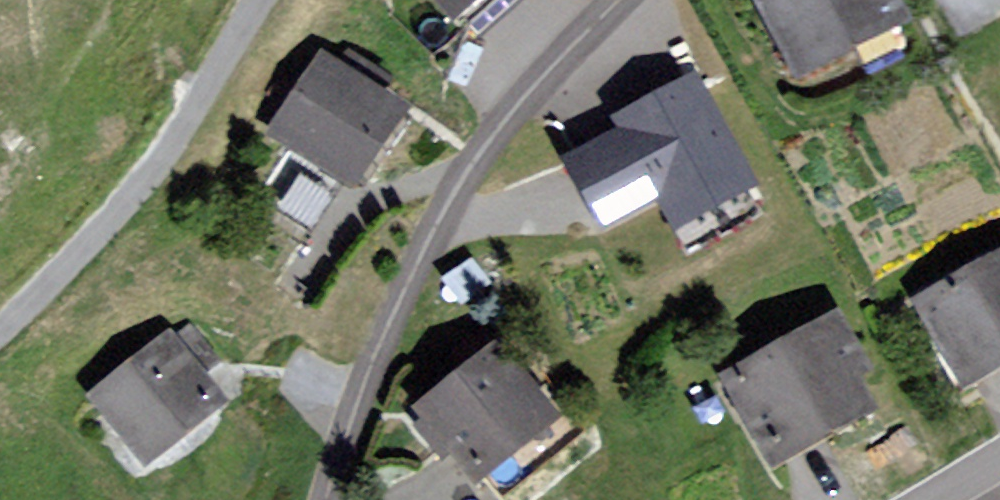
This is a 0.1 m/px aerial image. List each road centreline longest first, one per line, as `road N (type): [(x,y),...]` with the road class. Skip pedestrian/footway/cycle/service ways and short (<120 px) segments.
road 1 (residential): [(323,499),(353,402),(427,224),(569,42),(622,0)]
road 2 (track): [(260,0),(117,216),(0,332)]

